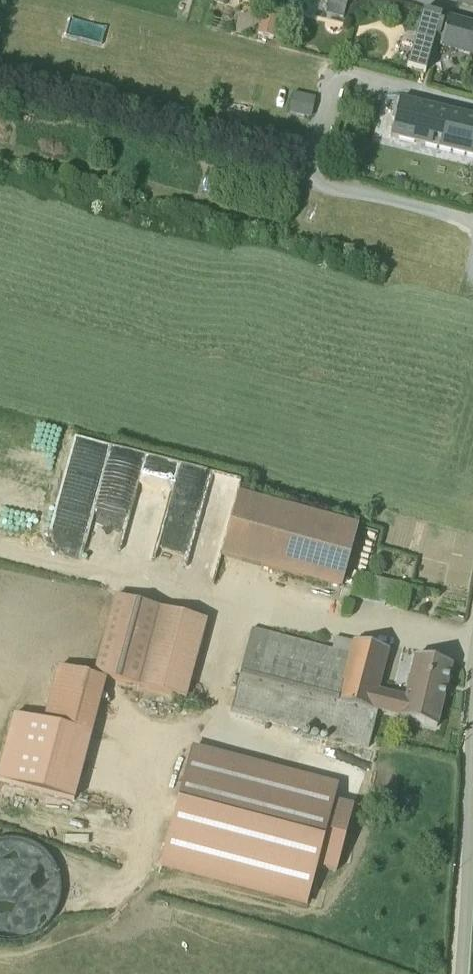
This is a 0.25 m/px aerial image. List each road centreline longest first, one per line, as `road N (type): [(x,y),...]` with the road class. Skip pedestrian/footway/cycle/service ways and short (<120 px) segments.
road 1 (unclassified): [(457,973),(472,694)]

